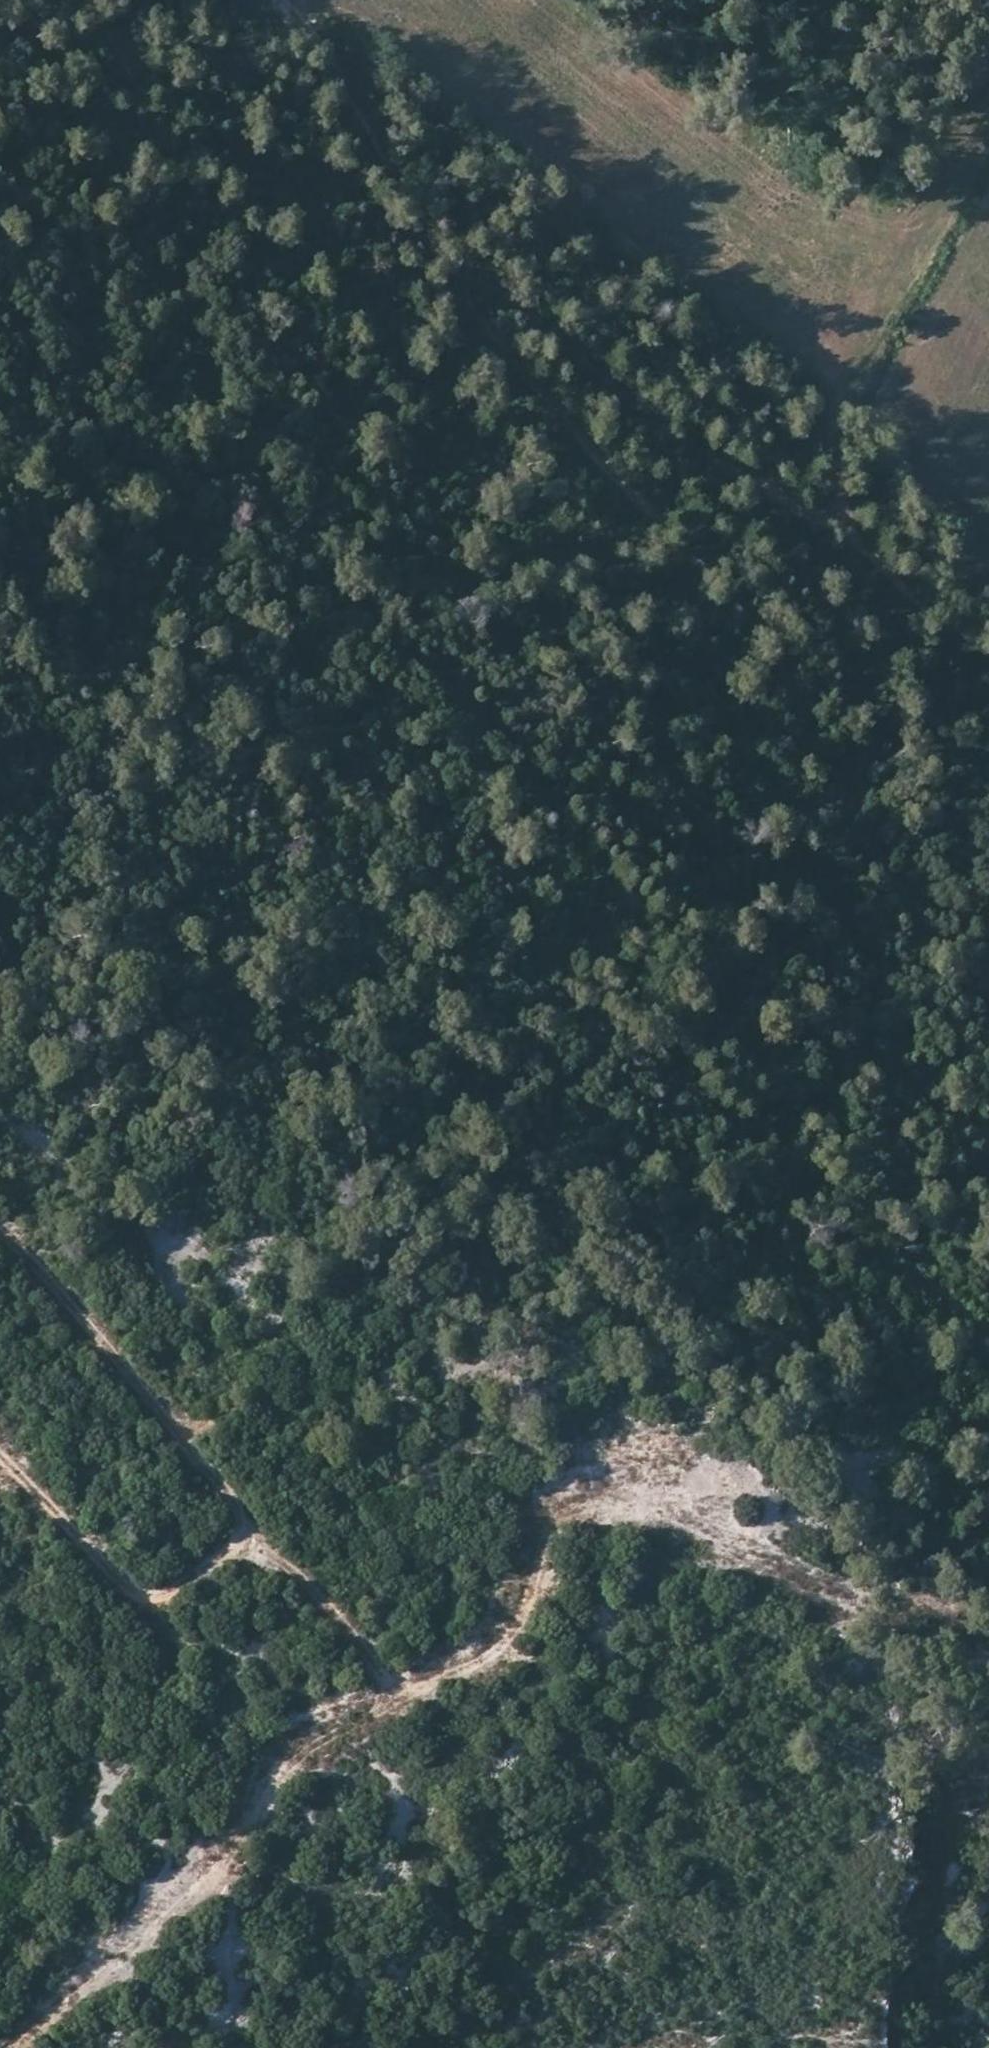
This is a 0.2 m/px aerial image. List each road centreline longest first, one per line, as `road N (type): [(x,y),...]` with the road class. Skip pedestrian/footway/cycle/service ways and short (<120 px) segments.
road 1 (track): [(0,1234),(194,1438),(401,1686)]
road 2 (track): [(0,1464),(117,1580),(158,1601),(268,1527)]

